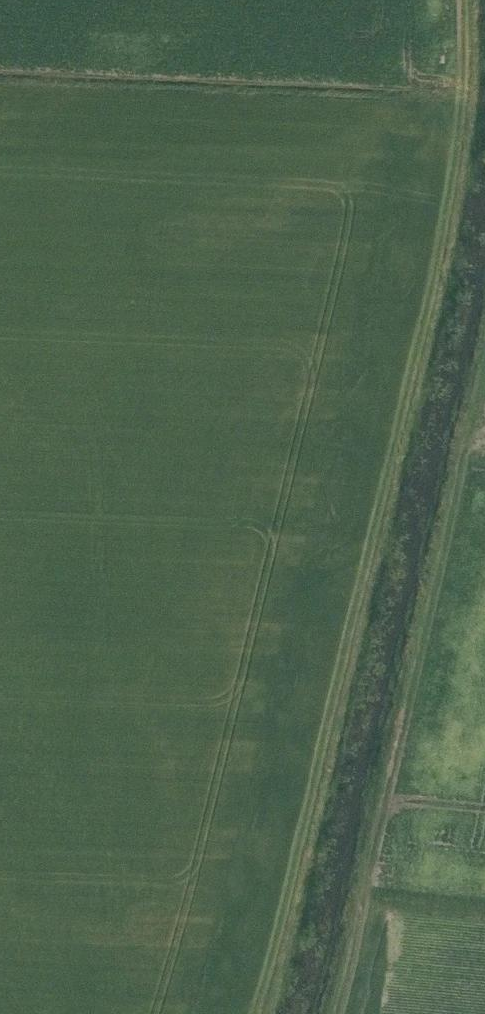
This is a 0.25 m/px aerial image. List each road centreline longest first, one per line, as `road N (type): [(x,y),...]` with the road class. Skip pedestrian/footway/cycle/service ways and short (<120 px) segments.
road 1 (track): [(257,1013),(450,190),(464,85),(462,0)]
road 2 (track): [(329,1013),(484,335)]

